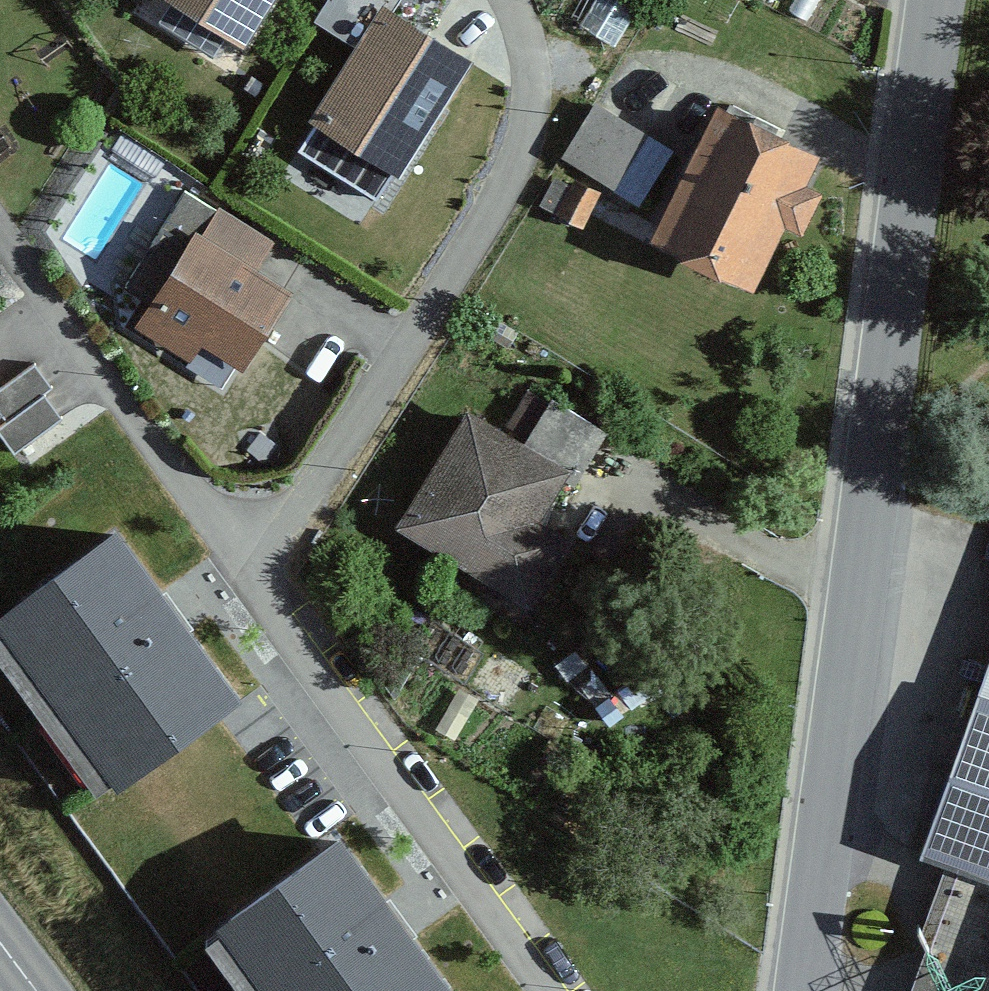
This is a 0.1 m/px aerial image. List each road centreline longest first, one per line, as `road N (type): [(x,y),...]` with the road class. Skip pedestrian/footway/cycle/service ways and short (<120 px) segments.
road 1 (tertiary): [(805,990),(935,0)]
road 2 (residential): [(257,584),(524,147),(532,87),(510,0)]
road 3 (residential): [(552,990),(257,584)]
road 4 (residential): [(257,584),(0,239)]

